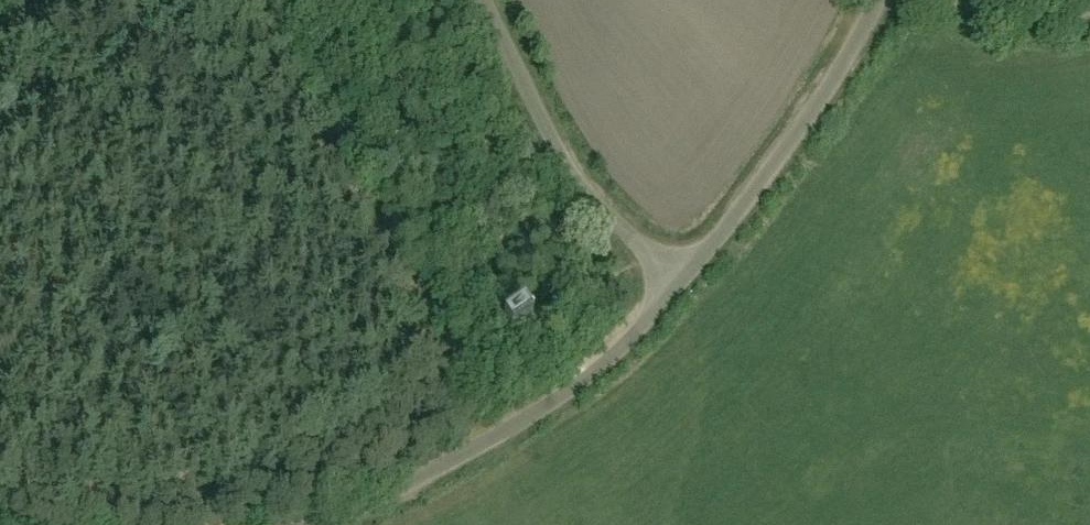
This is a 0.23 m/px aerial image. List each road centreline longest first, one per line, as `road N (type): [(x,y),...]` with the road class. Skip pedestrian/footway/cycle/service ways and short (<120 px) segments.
road 1 (unclassified): [(316,524),(432,474),(589,377),(682,279)]
road 2 (unclassified): [(682,279),(579,180),(484,0)]
road 3 (unclassified): [(682,279),(819,100),(879,0)]
road 4 (track): [(949,0),(1043,15),(1089,12)]

